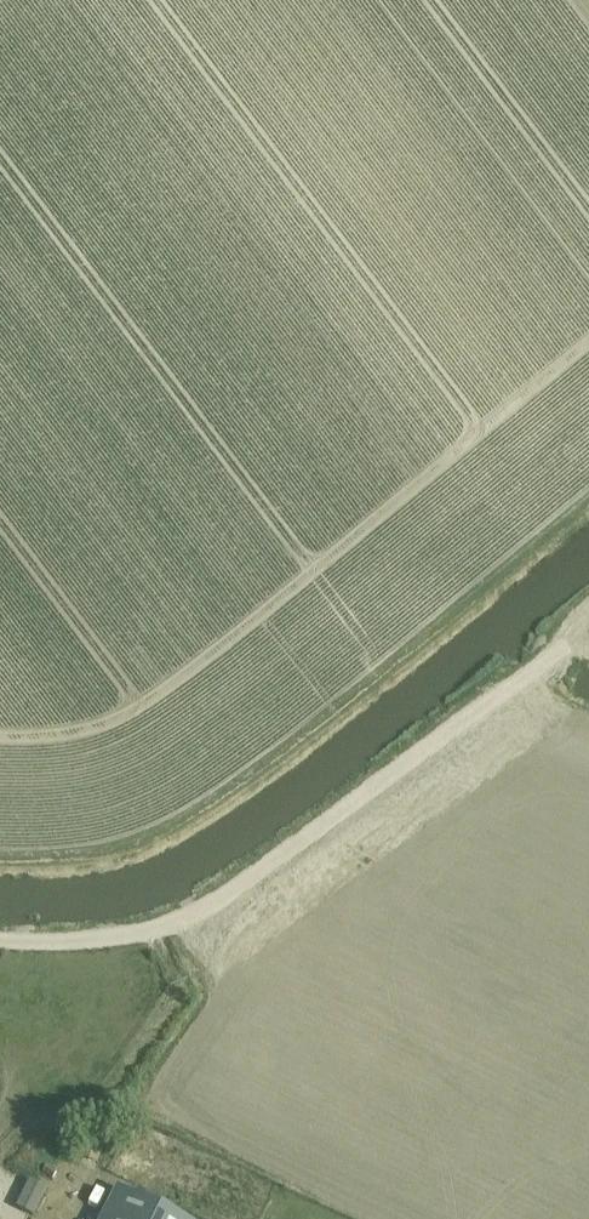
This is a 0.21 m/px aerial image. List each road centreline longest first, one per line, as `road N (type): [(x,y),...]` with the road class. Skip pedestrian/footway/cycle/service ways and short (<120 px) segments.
road 1 (track): [(0,940),(73,941),(196,914),(513,689),(588,618)]

